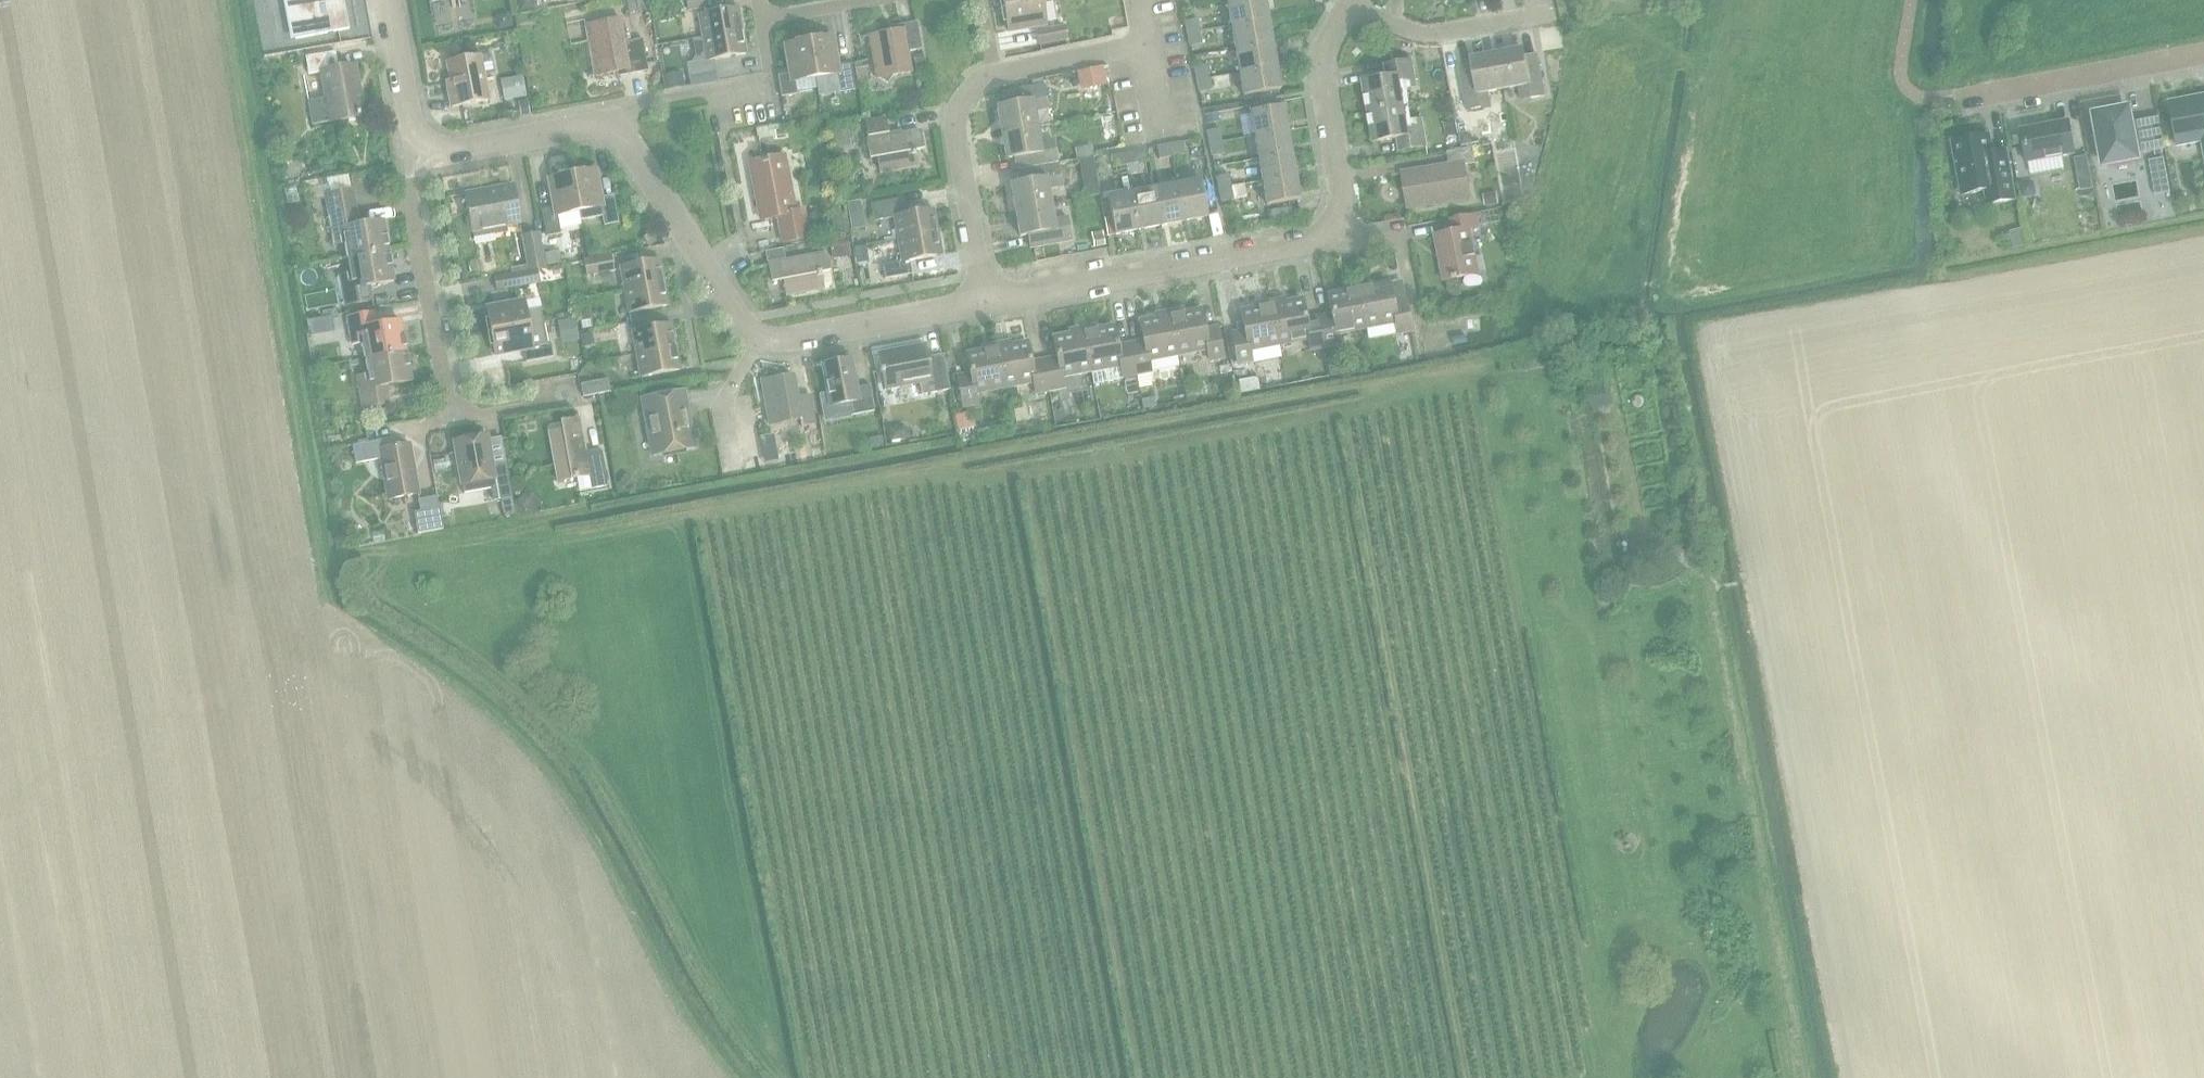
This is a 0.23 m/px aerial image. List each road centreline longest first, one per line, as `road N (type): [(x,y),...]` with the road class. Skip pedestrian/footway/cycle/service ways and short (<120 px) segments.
road 1 (residential): [(760,336),(738,316),(615,128),(419,154)]
road 2 (residential): [(566,399),(471,416),(451,405),(424,278),(414,176),(419,154)]
road 3 (residential): [(988,300),(1348,235)]
road 4 (residential): [(1955,100),(2203,52)]
road 5 (residential): [(988,300),(954,118),(970,88),(997,74)]
road 6 (residential): [(1348,235),(1321,60),(1349,4)]
road 7 (residential): [(988,300),(789,341),(760,336)]
road 8 (residential): [(1532,0),(1524,15),(1424,33),(1349,4)]
road 9 (residential): [(419,154),(388,0)]
road 10 (residential): [(997,74),(1145,44)]
road 11 (residential): [(1348,235),(1401,232),(1420,326)]
road 12 (residential): [(760,336),(724,396),(735,464)]
road 13 (residential): [(875,0),(761,20),(758,0)]

